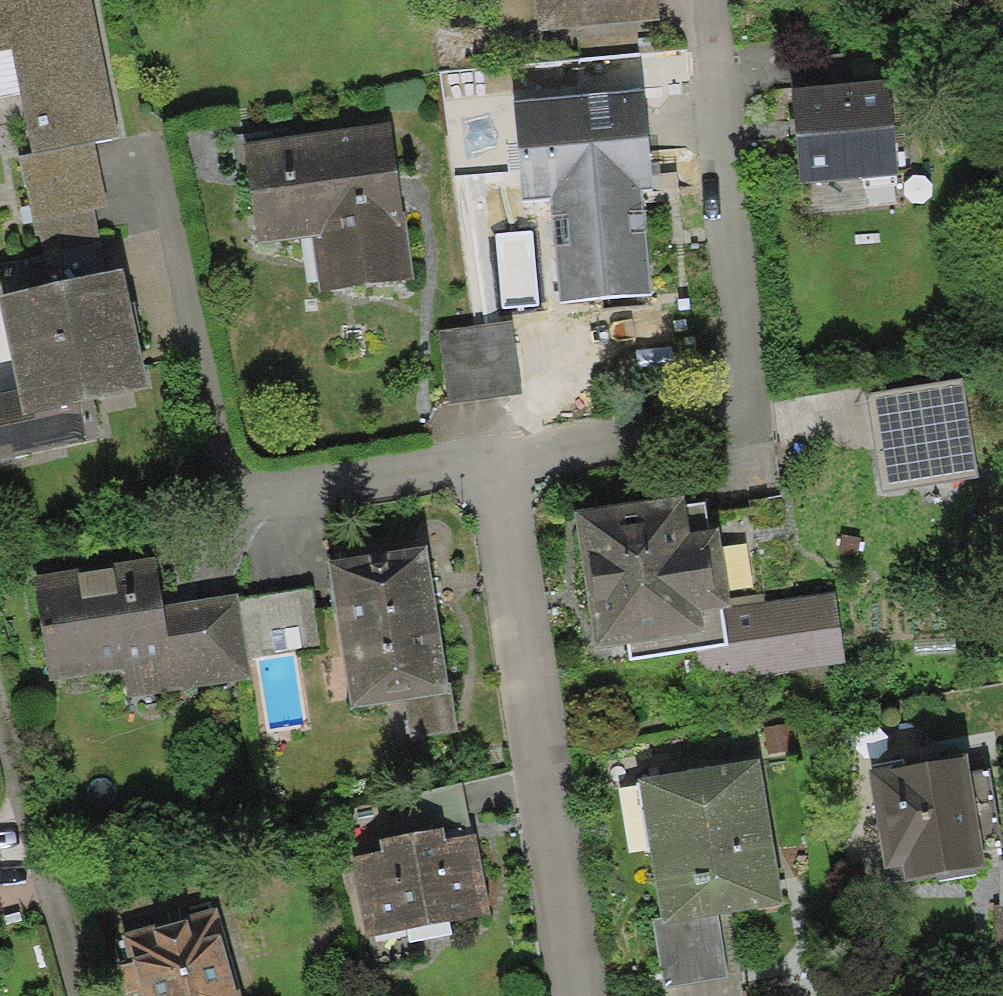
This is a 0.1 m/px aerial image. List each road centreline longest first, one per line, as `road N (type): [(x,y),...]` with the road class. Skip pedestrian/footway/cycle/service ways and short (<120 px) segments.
road 1 (residential): [(503,443),(758,385),(719,0)]
road 2 (residential): [(159,166),(211,444),(267,484),(503,443)]
road 3 (residential): [(568,995),(503,443)]

